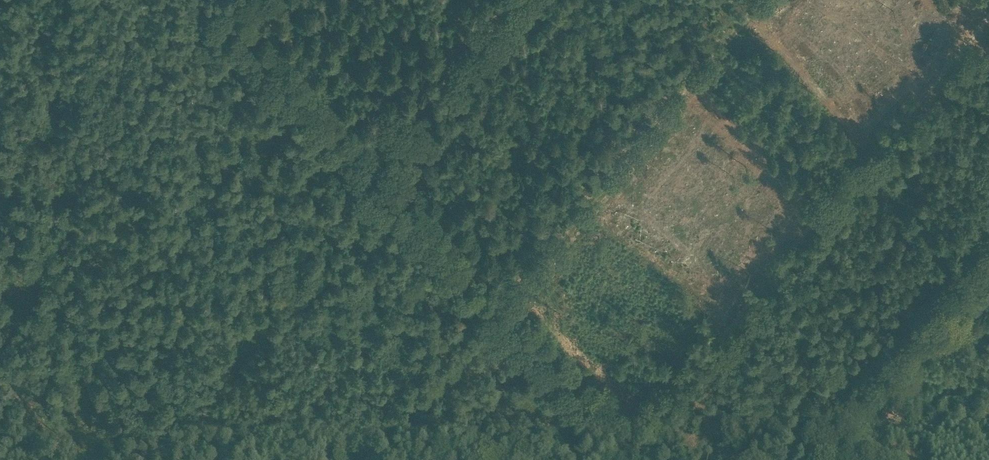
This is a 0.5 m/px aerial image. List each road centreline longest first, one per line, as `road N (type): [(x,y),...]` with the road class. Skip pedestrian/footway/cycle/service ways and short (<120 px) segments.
road 1 (track): [(988,17),(895,141),(838,195),(624,456)]
road 2 (track): [(763,0),(497,329)]
road 3 (track): [(360,183),(511,0)]
road 4 (track): [(360,183),(210,21)]
road 5 (track): [(497,329),(360,183)]
road 6 (track): [(623,459),(497,329)]

